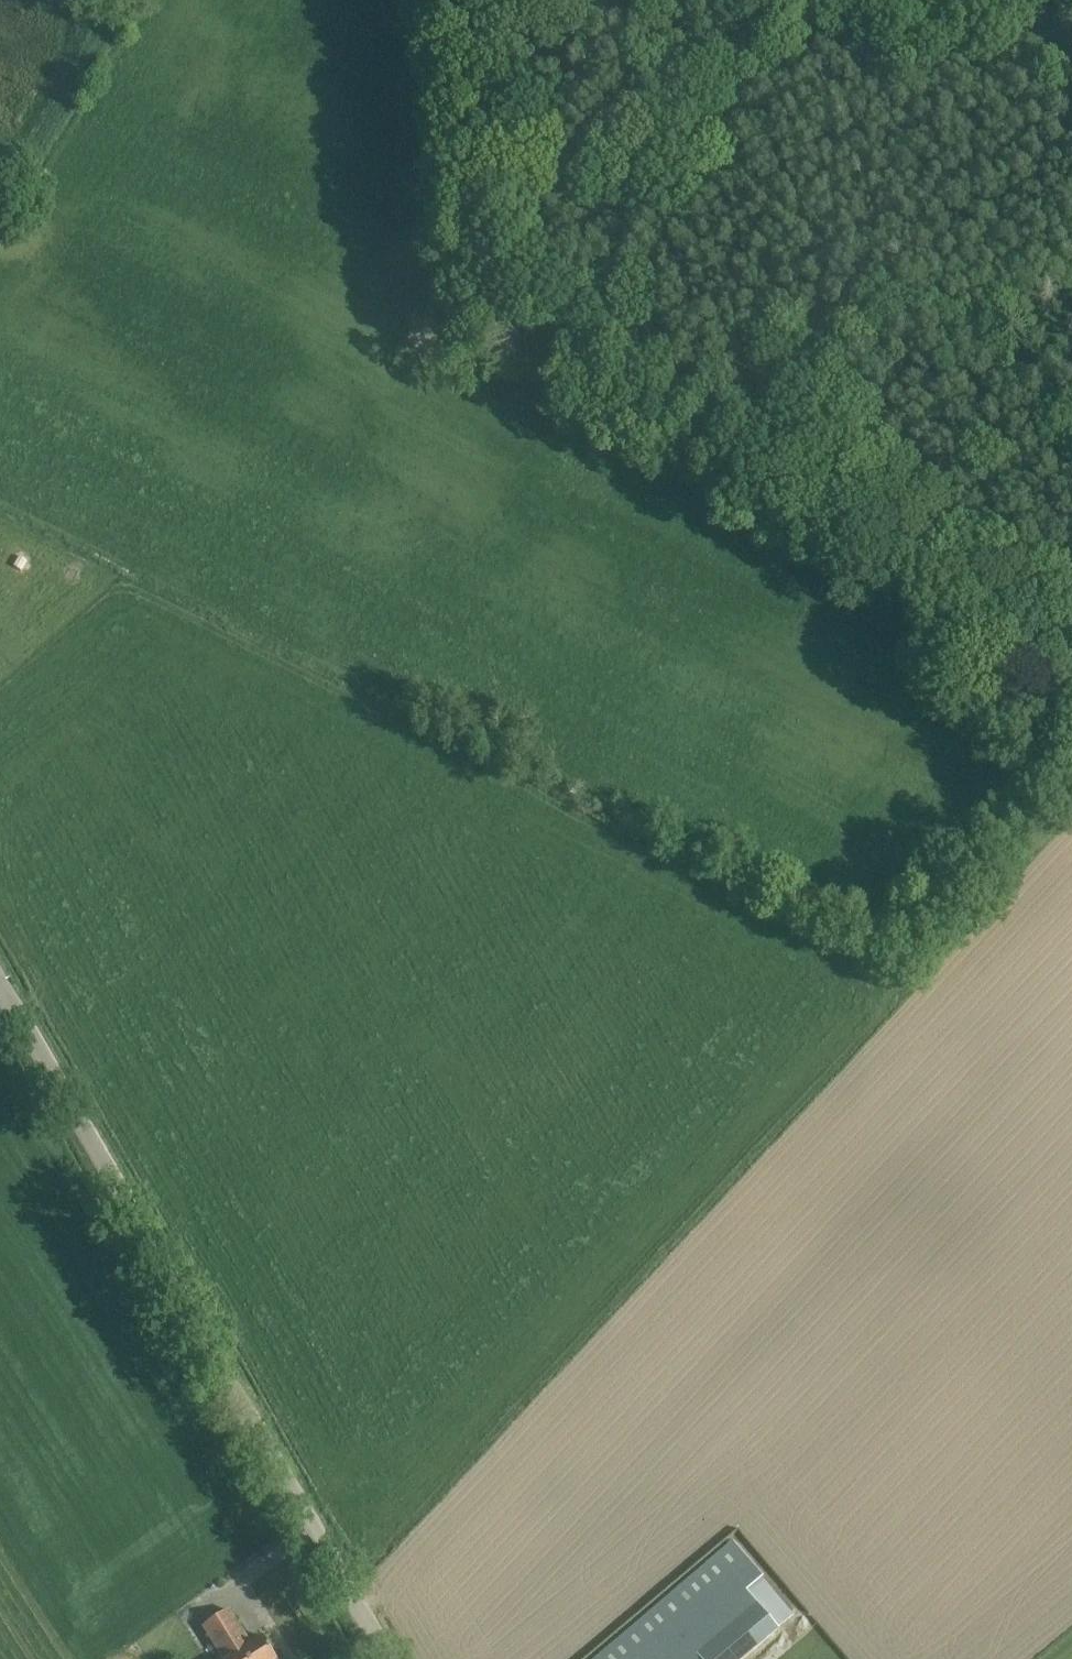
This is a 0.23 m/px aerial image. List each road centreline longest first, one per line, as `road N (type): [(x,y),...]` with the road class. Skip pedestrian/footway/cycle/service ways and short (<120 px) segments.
road 1 (unclassified): [(382,1658),(0,990)]

